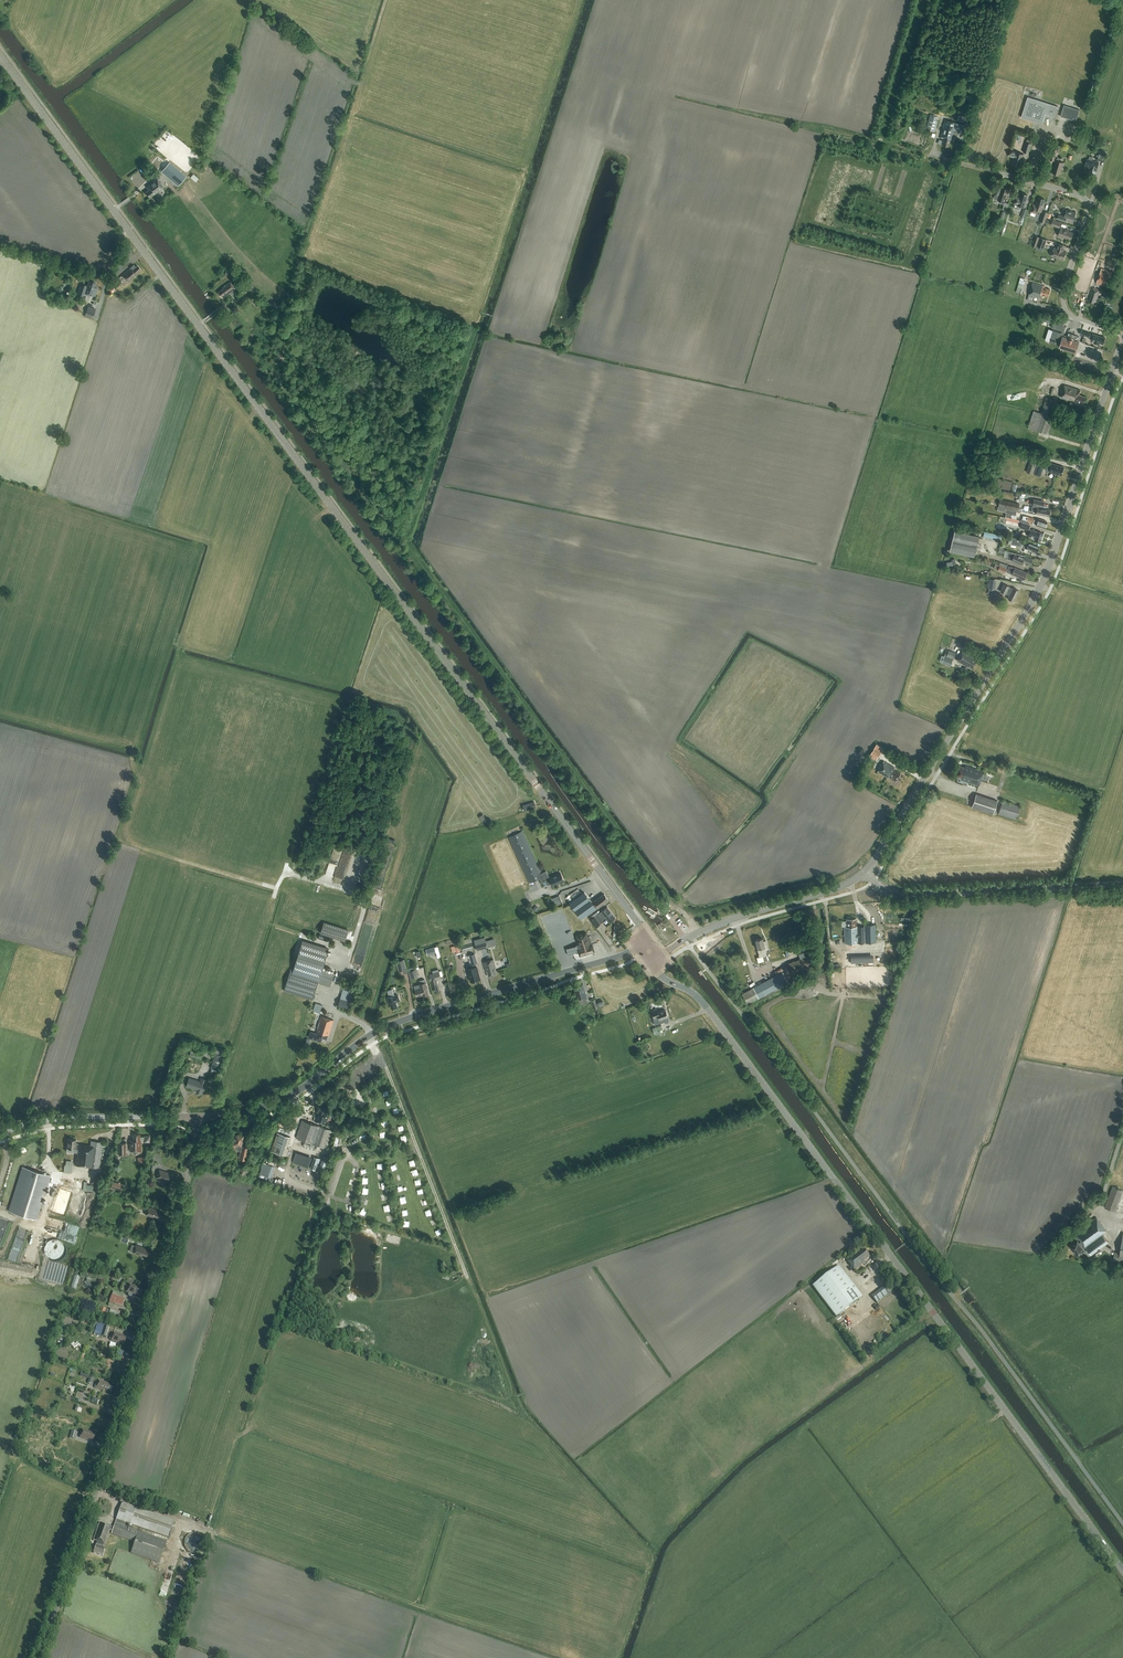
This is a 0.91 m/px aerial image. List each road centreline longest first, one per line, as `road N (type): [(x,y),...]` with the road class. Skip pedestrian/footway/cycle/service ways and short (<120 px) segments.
road 1 (tertiary): [(650,952),(641,926),(0,57)]
road 2 (secondary): [(1122,1571),(708,1006),(661,974),(650,952)]
road 3 (secondary): [(864,871),(1038,591),(1122,345)]
road 4 (unclassified): [(42,1657),(116,1431),(191,1161),(194,1118)]
road 5 (secondary): [(194,1118),(282,1100),(392,1025),(650,952)]
road 6 (track): [(371,1036),(492,1341)]
road 7 (unclassified): [(1122,336),(1075,317),(1063,303),(1089,215),(1084,197),(961,163)]
road 8 (tertiary): [(1122,883),(902,894),(864,871)]
road 9 (secondary): [(650,952),(838,888),(864,871)]
road 10 (secondary): [(0,1132),(54,1119),(194,1118)]
road 11 (track): [(0,1256),(17,1222),(40,1225),(55,1174),(48,1121)]

